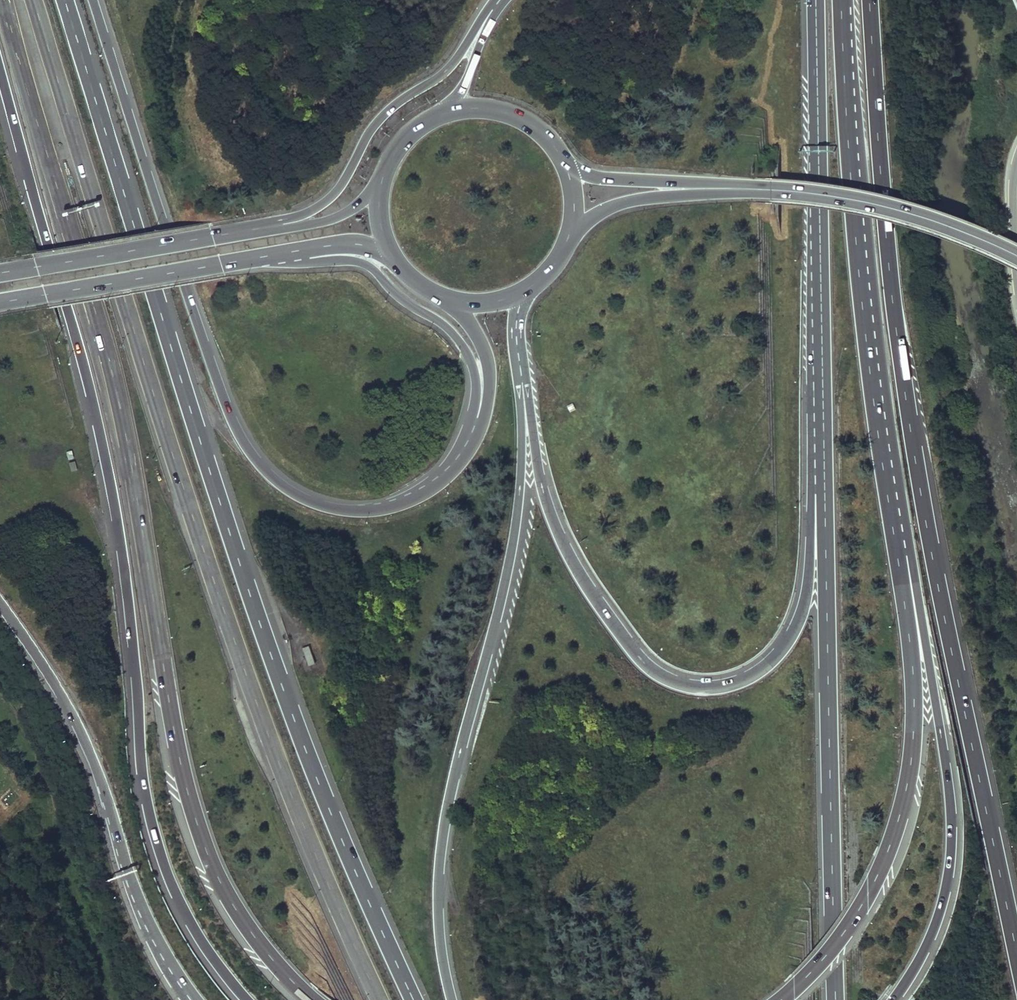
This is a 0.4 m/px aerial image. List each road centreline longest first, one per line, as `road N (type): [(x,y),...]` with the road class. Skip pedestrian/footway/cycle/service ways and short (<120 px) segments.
road 1 (motorway): [(413,999),(339,834),(262,627),(63,0)]
road 2 (motorway): [(5,0),(121,416),(188,794),(222,888),(266,955),(311,999)]
road 3 (motorway): [(34,0),(231,630),(376,999)]
road 4 (motorway): [(0,70),(91,398),(128,607),(155,842),(200,941),(246,999)]
road 5 (motorway): [(1016,956),(909,430),(870,0)]
road 6 (motorway): [(483,426),(446,480),(393,507),(318,504),(263,468),(226,407),(92,0)]
road 7 (motorway): [(821,443),(804,576),(787,639),(746,679),(696,688),(667,681),(638,659),(591,593),(545,501),(527,432)]
road 8 (motorway): [(452,999),(441,859),(507,593),(527,432)]
road 9 (motorway): [(821,443),(836,999)]
road 10 (motorway): [(782,999),(852,922),(903,801),(916,701),(889,514)]
road 11 (motorway): [(889,514),(858,268),(841,0)]
road 12 (motorway): [(895,999),(937,921),(951,827),(911,561),(889,514)]
road 13 (motorway): [(815,0),(821,443)]
road 14 (motorway): [(0,605),(71,714),(151,928),(194,999)]
road 15 (motorway): [(492,9),(445,71),(380,118),(331,198),(255,230)]
road 16 (trunk): [(703,189),(860,201),(1016,255)]
road 17 (track): [(95,999),(105,945),(27,753),(0,716)]
road 18 (motorway): [(273,258),(367,268),(449,332),(474,371),(483,426)]
road 19 (motorway): [(0,304),(273,258)]
road 20 (motorway): [(255,230),(0,275)]
road 21 (trunk): [(567,170),(547,140),(517,119),(482,111),(447,115)]
road 22 (trunk): [(571,233),(619,203),(703,189)]
road 23 (motorway): [(527,432),(516,349),(524,294)]
road 24 (motorway): [(381,186),(321,225),(255,230)]
road 25 (trunk): [(703,189),(567,170)]
road 26 (motorway): [(452,303),(483,343),(490,368),(483,426)]

